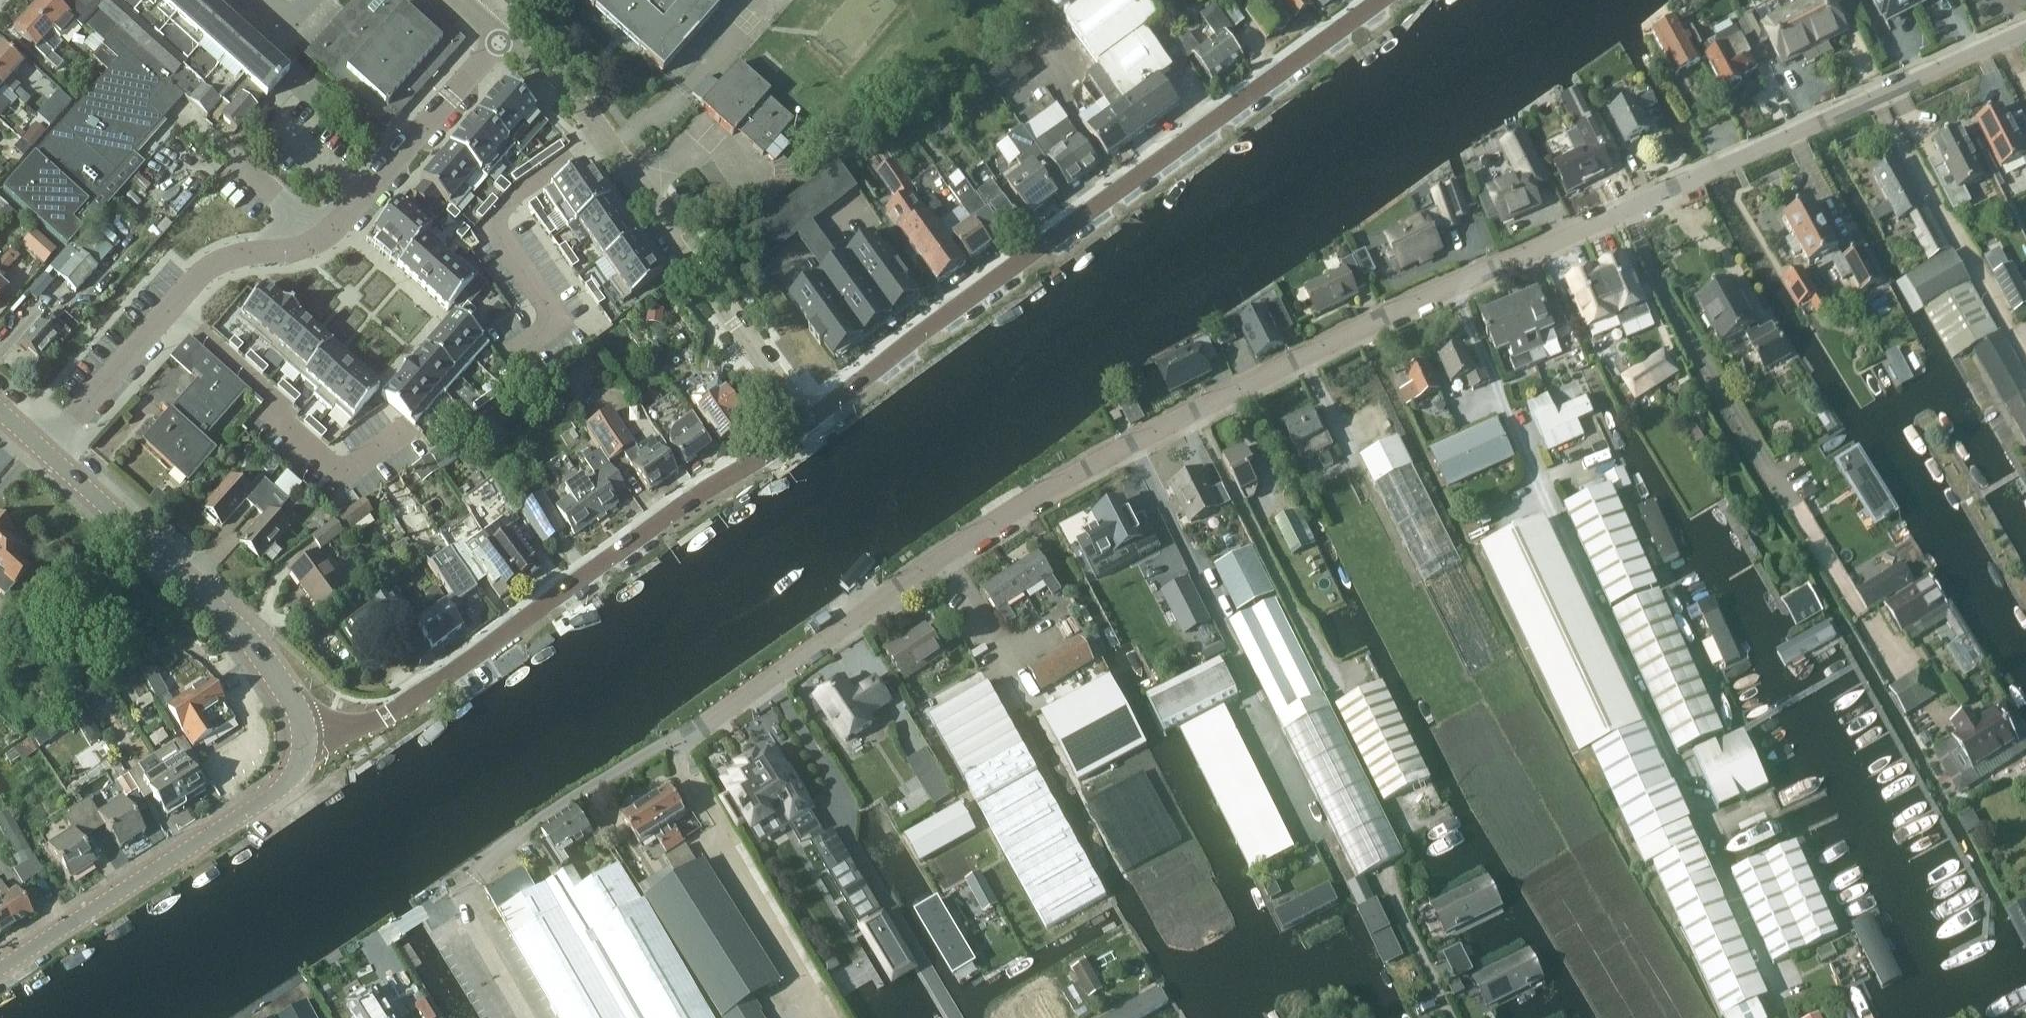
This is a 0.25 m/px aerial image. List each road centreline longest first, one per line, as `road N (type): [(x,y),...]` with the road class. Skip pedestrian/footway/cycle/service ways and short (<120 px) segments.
road 1 (unclassified): [(524,1017),(480,936),(471,907),(476,874),(576,796),(679,739),(983,527),(1268,374),(2025,29)]
road 2 (residential): [(808,420),(1381,0)]
road 3 (residential): [(503,35),(333,229),(284,250),(221,262),(199,276),(54,441),(38,443)]
road 4 (residential): [(306,739),(375,724),(402,709),(808,420)]
road 5 (residential): [(808,420),(605,134),(503,35)]
road 6 (tertiary): [(306,739),(286,687),(242,631),(38,443)]
road 7 (tertiary): [(0,968),(293,782),(306,739)]

